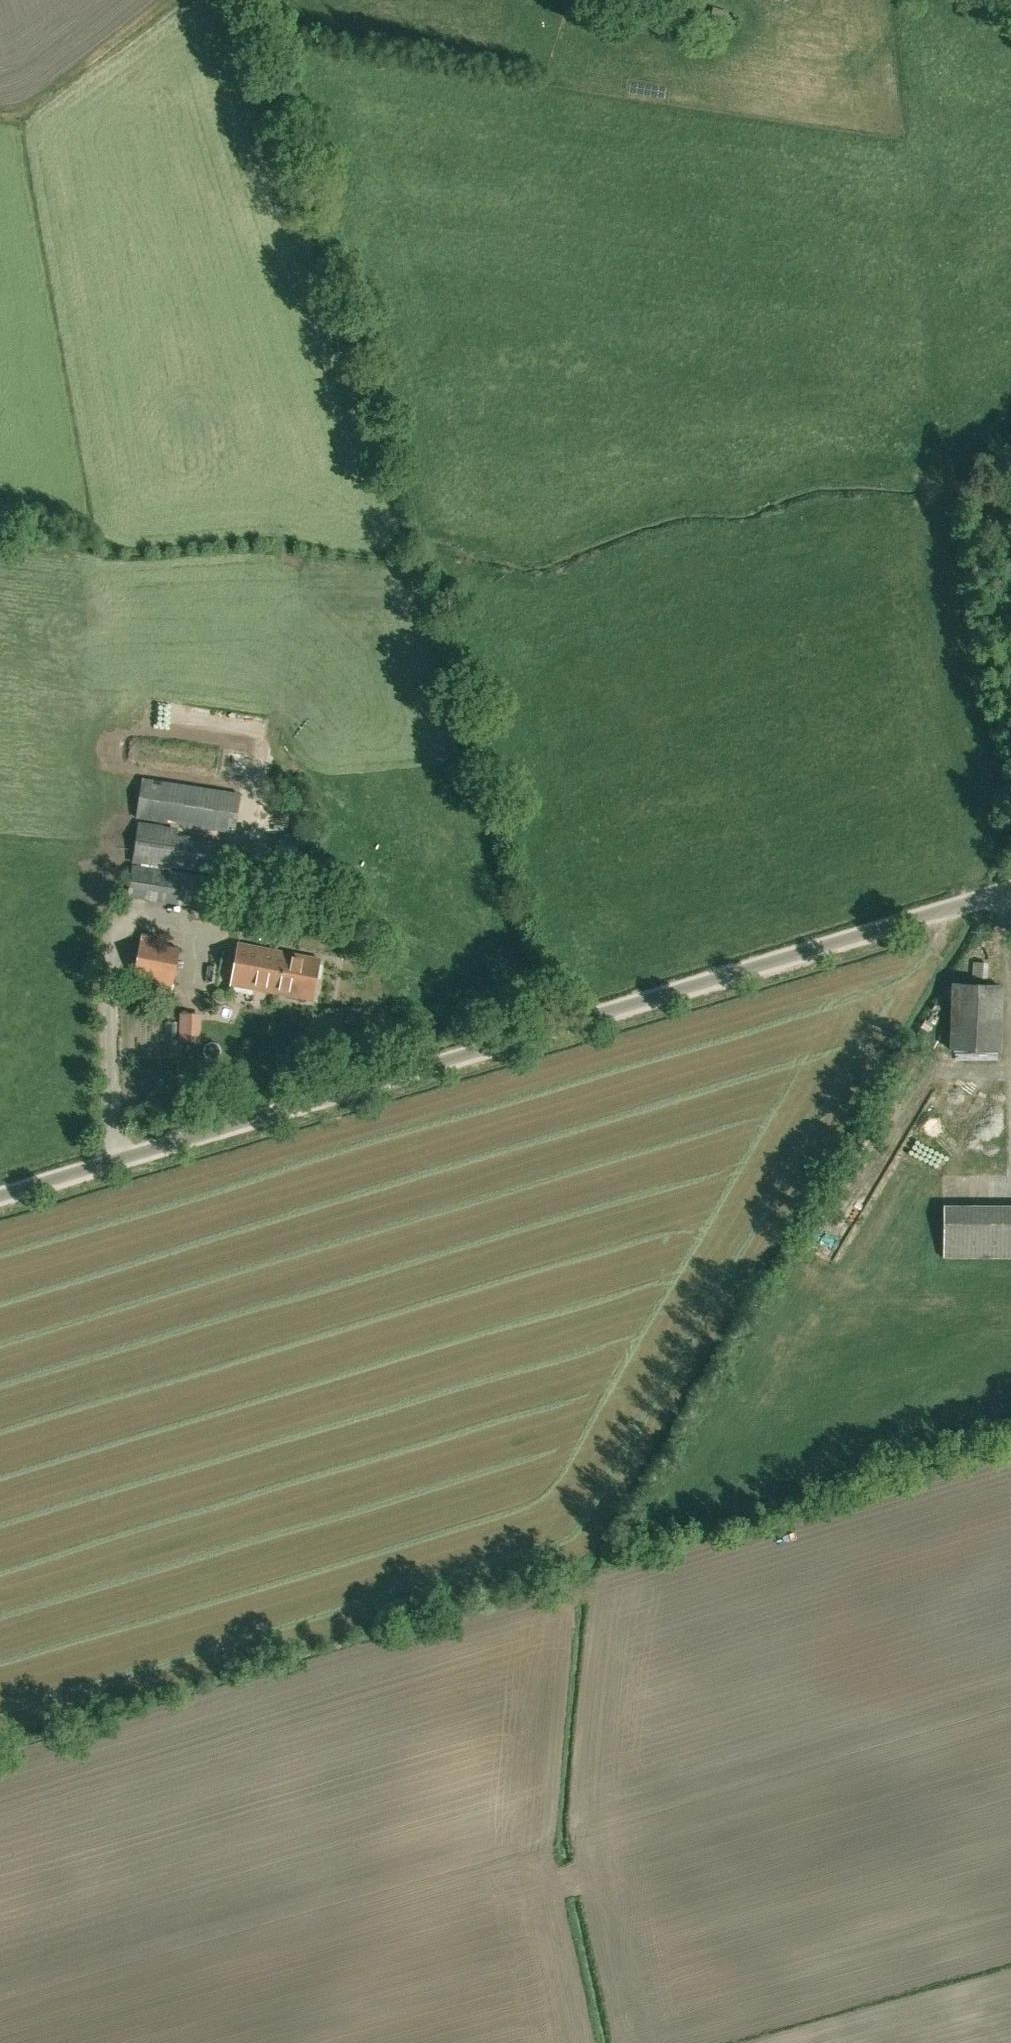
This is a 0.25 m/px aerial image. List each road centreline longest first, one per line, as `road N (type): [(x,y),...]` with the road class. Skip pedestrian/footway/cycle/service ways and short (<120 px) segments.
road 1 (unclassified): [(0,1200),(1010,894)]

